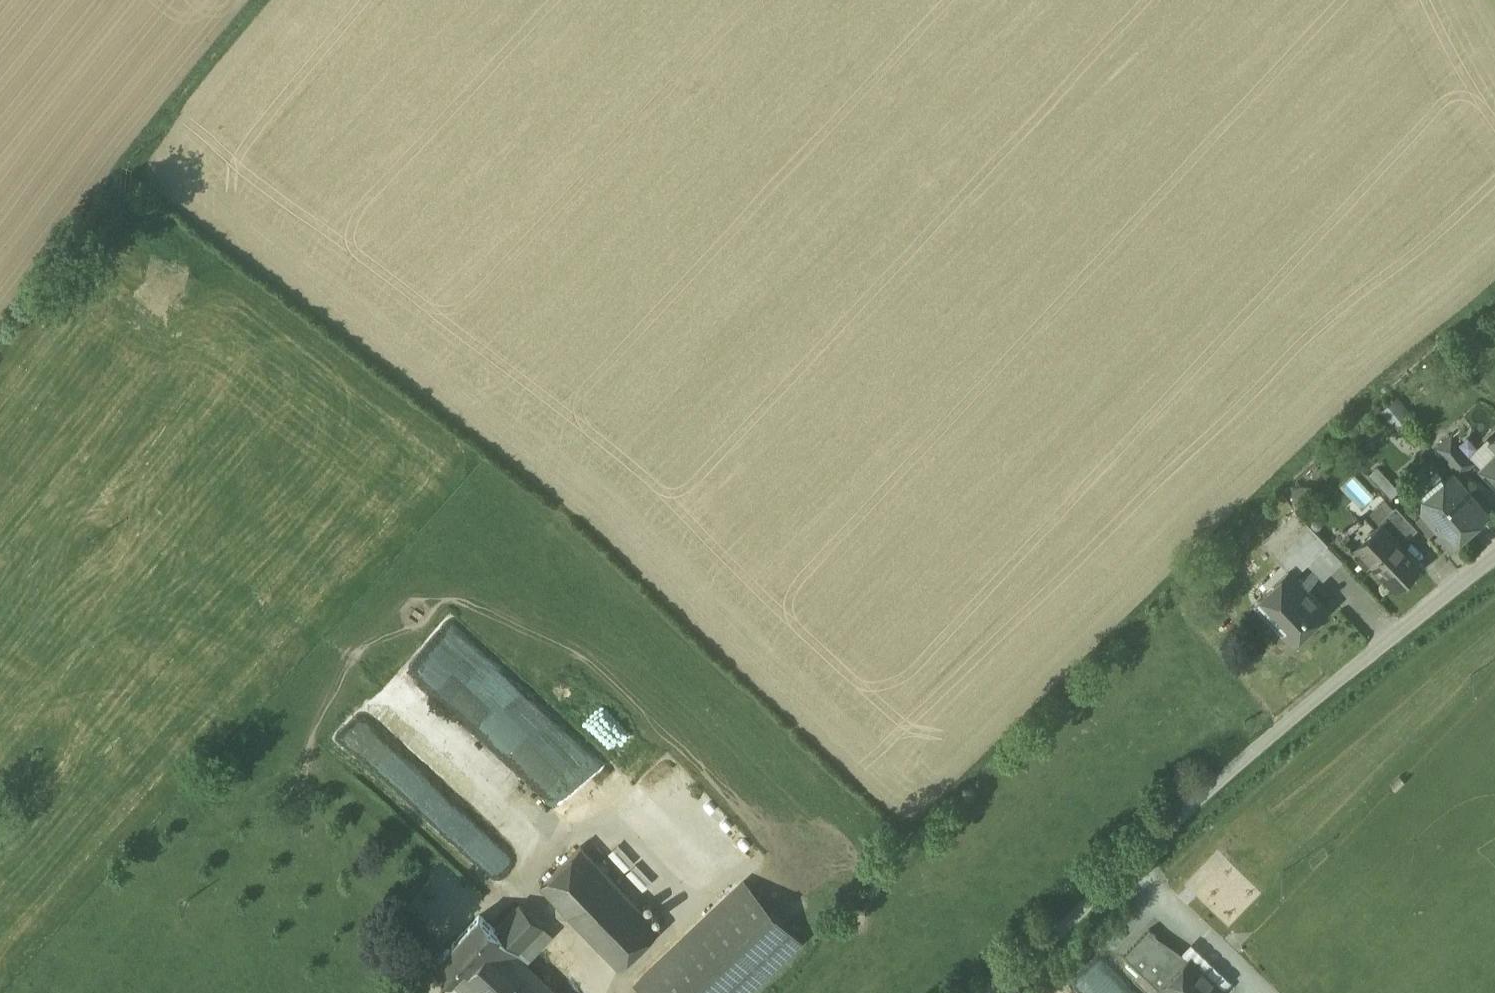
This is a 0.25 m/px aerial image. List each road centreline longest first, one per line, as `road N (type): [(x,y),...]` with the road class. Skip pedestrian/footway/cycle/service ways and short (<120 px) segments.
road 1 (residential): [(984,992),(1383,642),(1494,554)]

